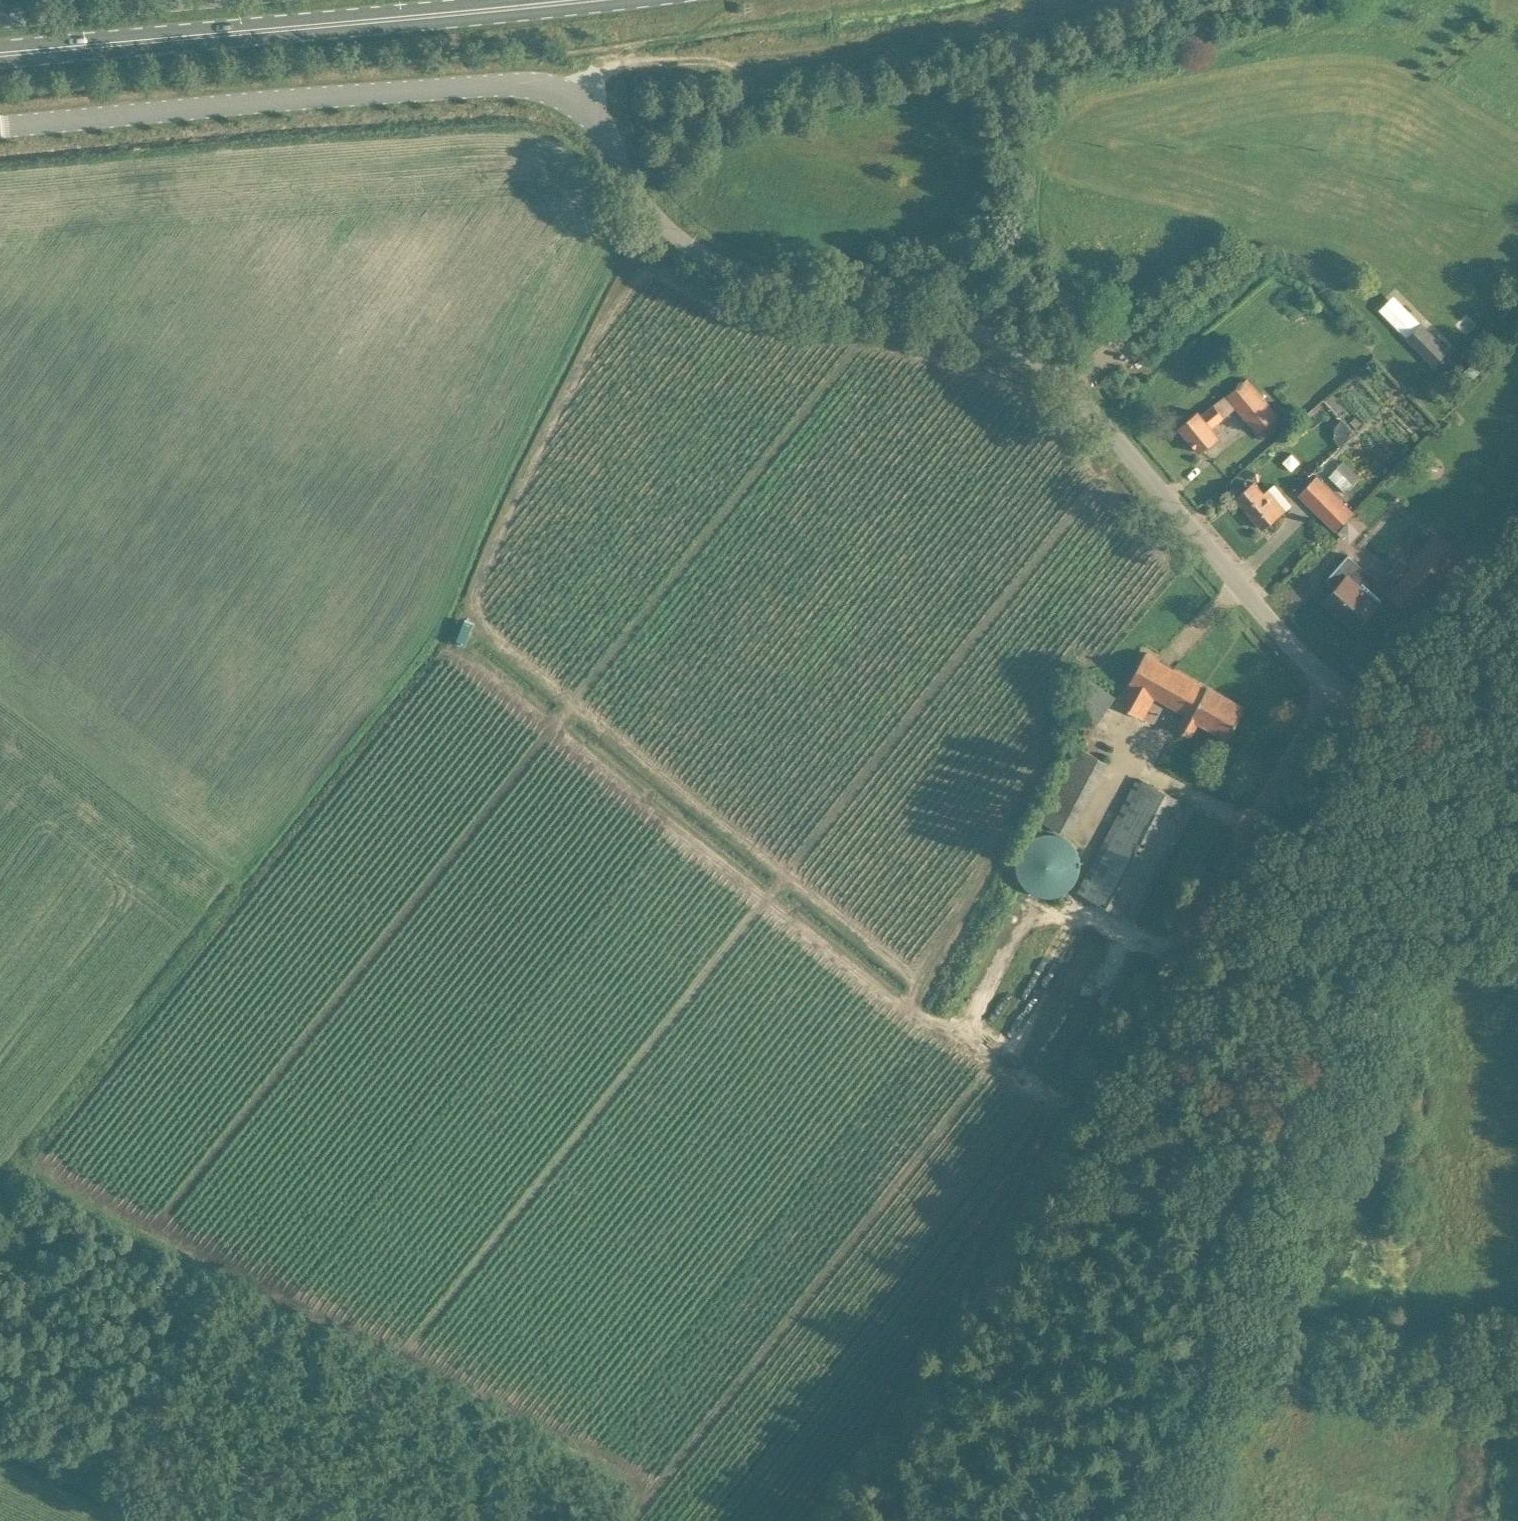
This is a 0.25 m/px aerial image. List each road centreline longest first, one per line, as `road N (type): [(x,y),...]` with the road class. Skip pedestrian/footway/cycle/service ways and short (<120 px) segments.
road 1 (unclassified): [(0,123),(453,85),(553,88),(593,118),(655,218),(685,247),(977,331),(1063,382),(1233,584),(1328,680)]
road 2 (track): [(1328,680),(1090,1114),(837,1520)]
road 3 (primary): [(552,0),(0,53)]
road 4 (unclassified): [(1517,775),(1328,680)]

